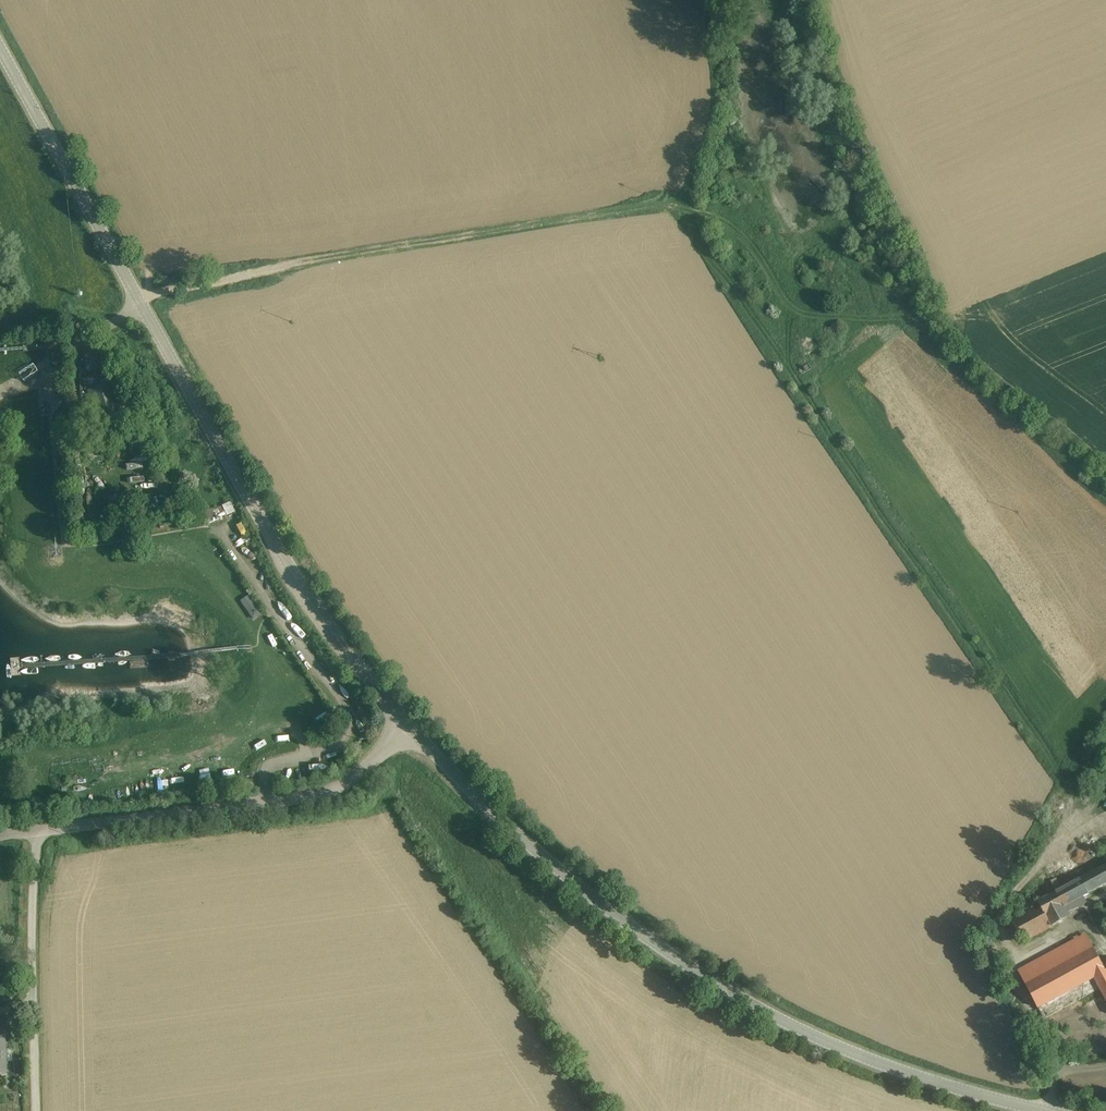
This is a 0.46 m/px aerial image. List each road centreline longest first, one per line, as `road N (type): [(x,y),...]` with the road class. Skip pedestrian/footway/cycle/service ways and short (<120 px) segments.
road 1 (track): [(142,305),(163,293),(340,256),(660,205),(721,219),(802,309),(916,316)]
road 2 (unclassified): [(0,50),(289,569),(411,728)]
road 3 (track): [(682,210),(1069,792),(1056,864)]
road 4 (unclassified): [(411,728),(544,858),(713,982),(851,1053),(1042,1110)]
road 5 (unclassified): [(411,728),(337,791),(0,837)]

